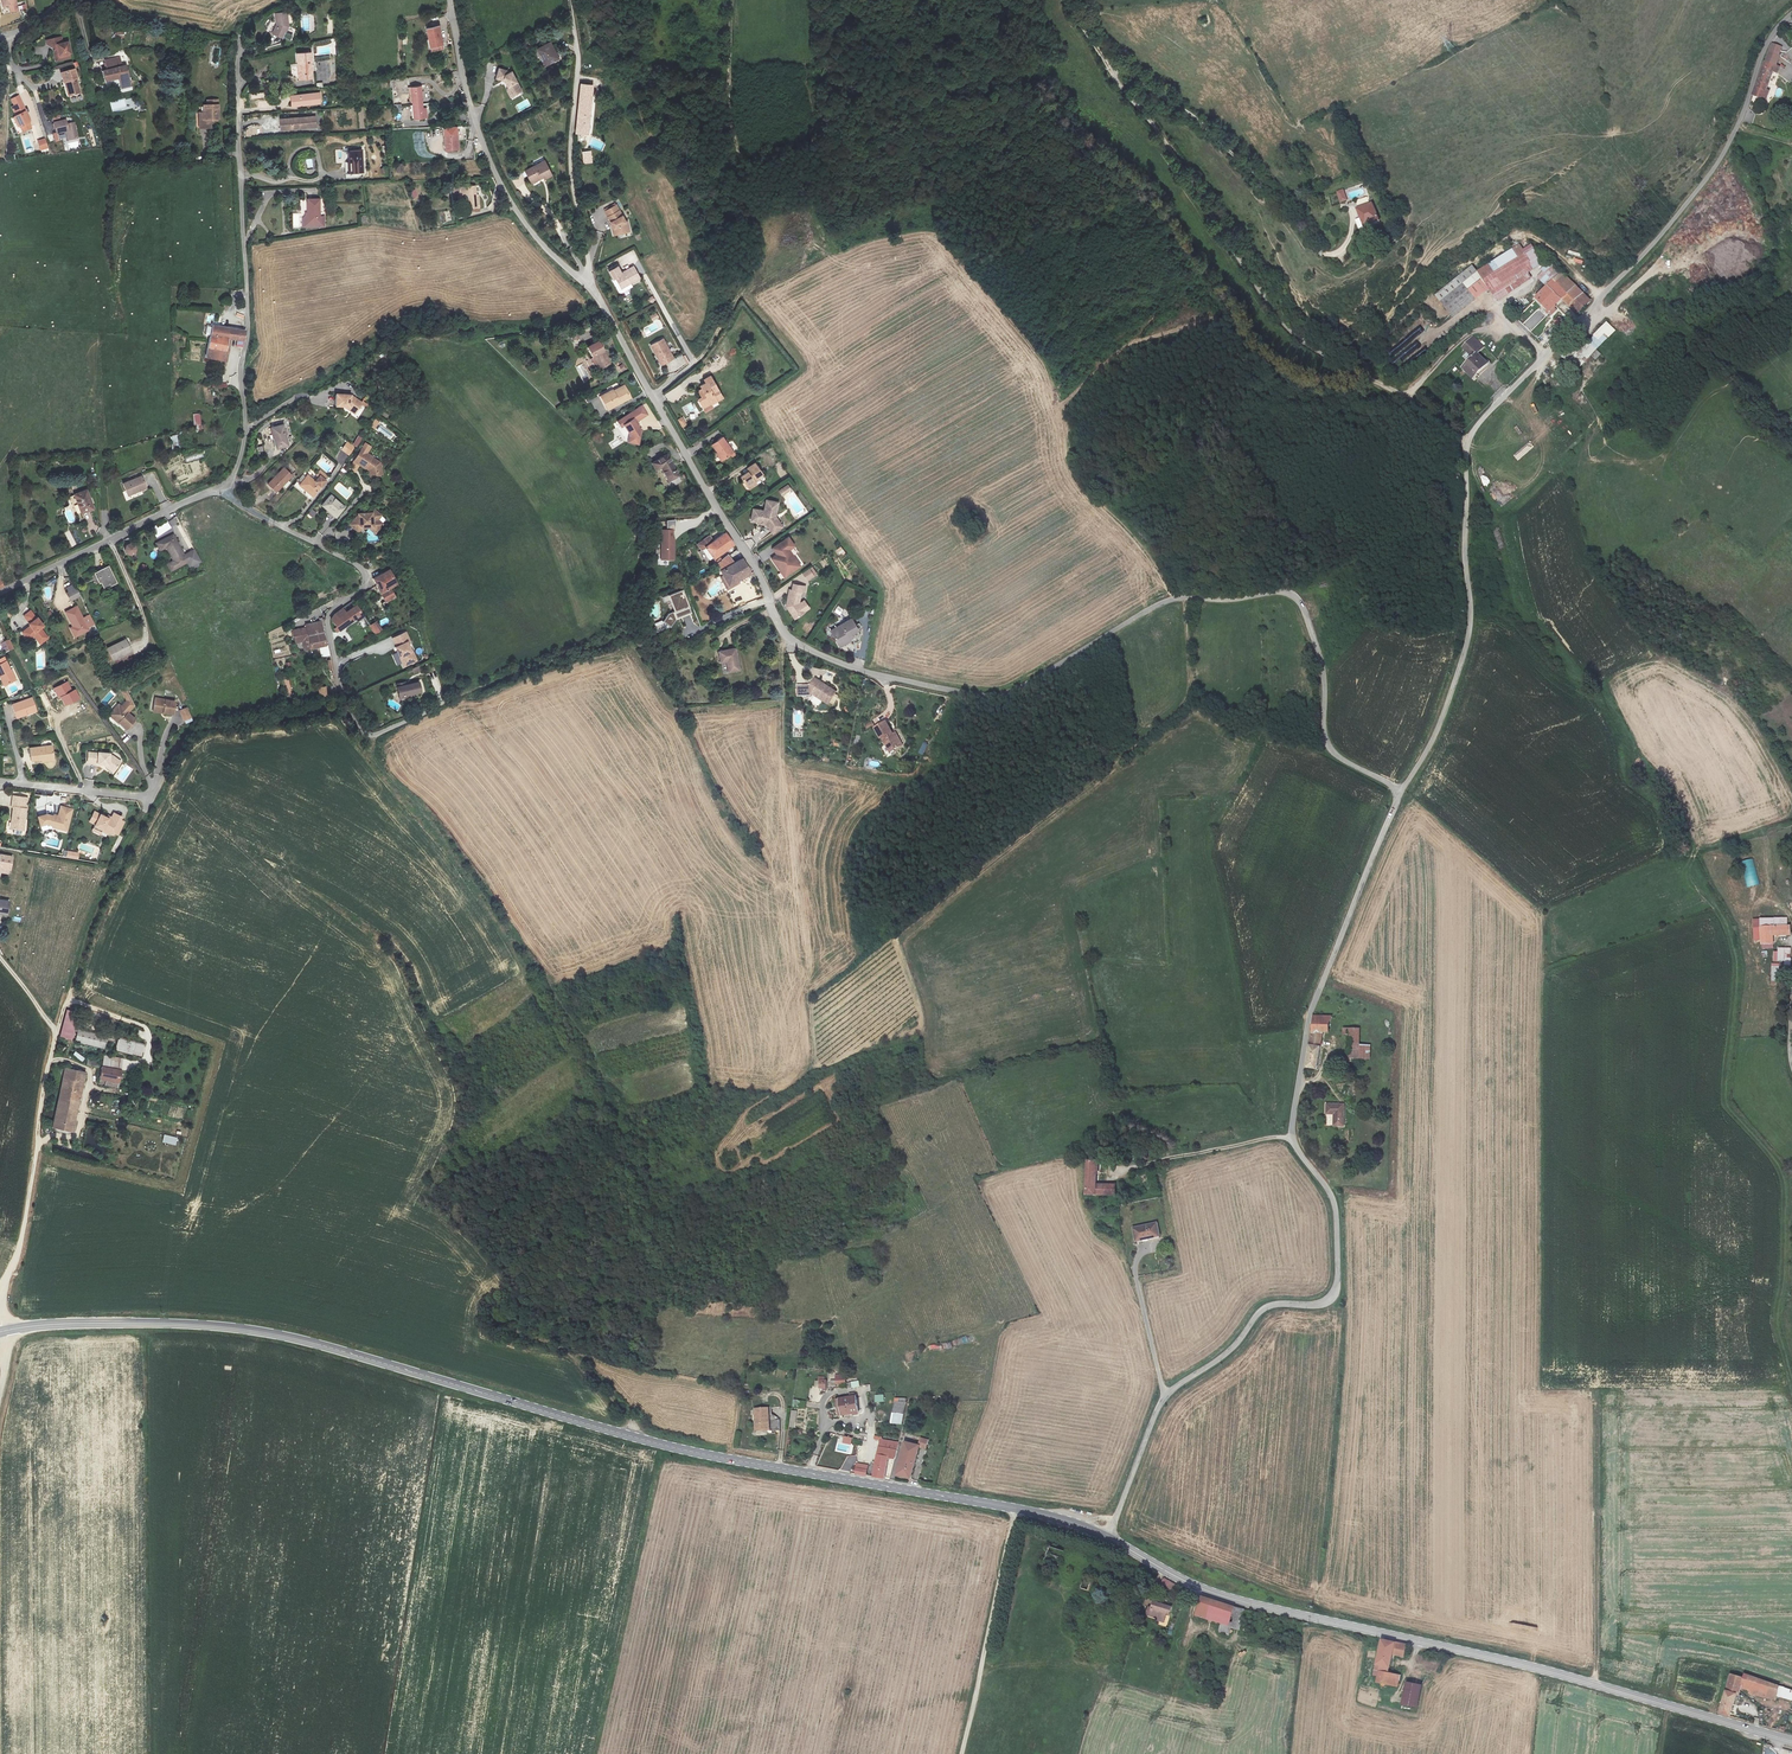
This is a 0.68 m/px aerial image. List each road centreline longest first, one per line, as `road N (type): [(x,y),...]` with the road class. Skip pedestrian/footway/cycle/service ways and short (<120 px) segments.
road 1 (unclassified): [(1401,792),(1327,743),(1317,646),(1304,610),(1286,593),(1165,602),(996,695),(860,670),(786,635),(753,564),(608,314),(546,250),(492,165),(464,81),(450,0)]
road 2 (secondary): [(3,1331),(170,1324),(289,1337),(681,1450),(1017,1509),(1107,1537)]
road 3 (unclassified): [(1791,13),(1763,52),(1715,167),(1470,436),(1469,637),(1432,741),(1401,792)]
road 4 (unclassified): [(1401,792),(1310,1012),(1293,1120),(1298,1150),(1335,1207),(1335,1293),(1316,1305),(1261,1311),(1230,1351),(1165,1396),(1107,1537)]
road 5 (secondary): [(1107,1537),(1237,1601),(1544,1670),(1791,1741)]
road 6 (track): [(1067,0),(1298,335),(1403,395),(1473,331),(1511,324)]
road 7 (track): [(1791,1382),(1775,1315),(1782,1179),(1724,1100),(1735,968),(1725,922),(1691,882),(1690,864)]
road 8 (track): [(895,942),(1178,712),(1191,683),(1183,597)]
road 9 (residential): [(242,38),(245,430),(224,490)]
road 10 (track): [(695,362),(759,255),(730,112),(733,0)]
road 11 (track): [(716,507),(648,525),(617,638),(441,704)]
road 12 (track): [(369,754),(429,813),(588,1039)]
road 13 (track): [(1352,219),(1344,247),(1325,253),(1273,190),(1198,121),(1122,66),(1112,73)]
road 14 (track): [(376,735),(369,754),(325,709),(193,730),(177,743),(154,795)]
road 15 (track): [(570,0),(578,53),(570,168),(589,261),(584,282)]
road 16 (track): [(962,1753),(1017,1509)]
road 17 (unclassified): [(0,592),(224,490)]
road 18 (residential): [(224,490),(364,571),(361,591),(341,601)]
road 19 (unclassified): [(3,1331),(1,1296),(21,1242),(41,1143)]
road 20 (track): [(513,1331),(568,1351),(628,1415),(632,1436)]
road 21 (track): [(71,988),(47,1068),(41,1143)]
road 22 (residential): [(154,795),(0,781)]
road 23 (track): [(51,1061),(85,1068),(90,1079),(76,1137),(41,1143)]

